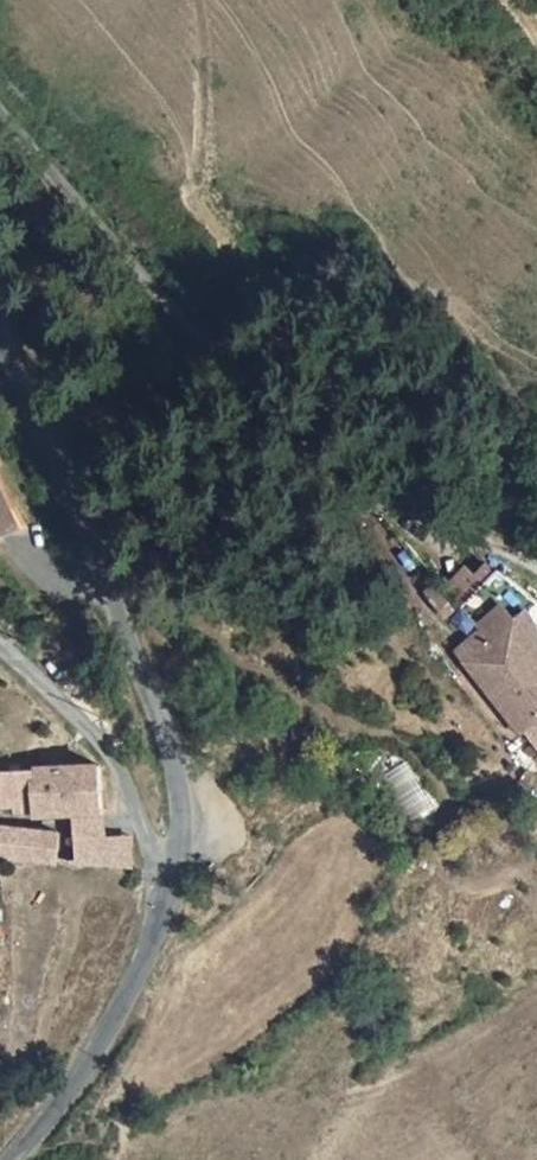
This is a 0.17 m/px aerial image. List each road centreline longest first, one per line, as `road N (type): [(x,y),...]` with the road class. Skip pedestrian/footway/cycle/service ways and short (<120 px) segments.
road 1 (tertiary): [(0,313),(114,566),(189,775),(186,873),(176,905)]
road 2 (unclassified): [(396,555),(0,120)]
road 3 (unclassified): [(0,631),(75,695),(126,762),(169,834),(176,905)]
road 4 (tertiary): [(176,905),(82,1073),(7,1159)]

